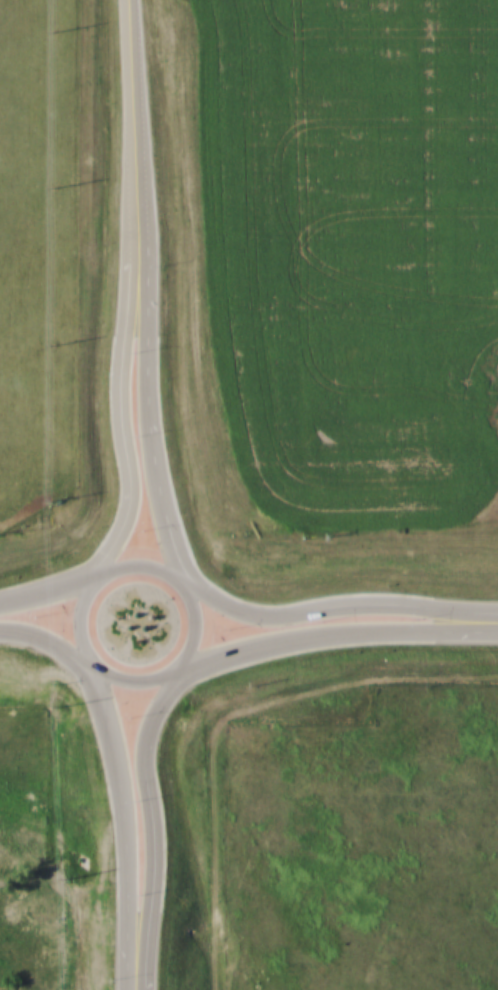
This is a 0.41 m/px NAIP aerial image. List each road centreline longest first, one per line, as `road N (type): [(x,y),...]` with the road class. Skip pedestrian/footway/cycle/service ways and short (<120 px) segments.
road 1 (secondary): [(0,637),(46,643),(111,679),(147,687),(316,642),(497,632)]
road 2 (secondary): [(497,622),(381,611),(245,620),(138,572),(0,606)]
road 3 (tertiary): [(88,664),(114,709),(131,799),(137,989)]
road 4 (tertiary): [(137,989),(157,884),(148,733),(180,678)]
road 5 (residential): [(136,277),(124,365),(128,522),(96,581)]
road 6 (residential): [(177,584),(154,497),(136,277)]
road 7 (residential): [(133,0),(136,277)]

